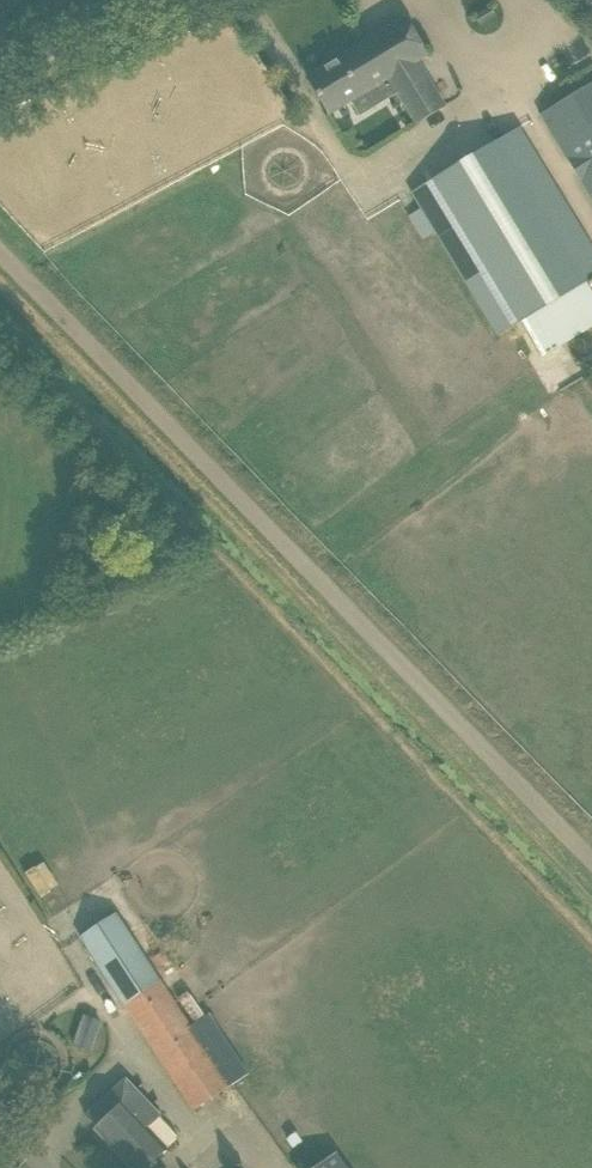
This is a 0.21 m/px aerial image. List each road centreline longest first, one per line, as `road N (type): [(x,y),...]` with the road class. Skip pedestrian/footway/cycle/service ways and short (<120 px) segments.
road 1 (track): [(591,859),(0,236)]
road 2 (unclassified): [(0,73),(166,0)]

